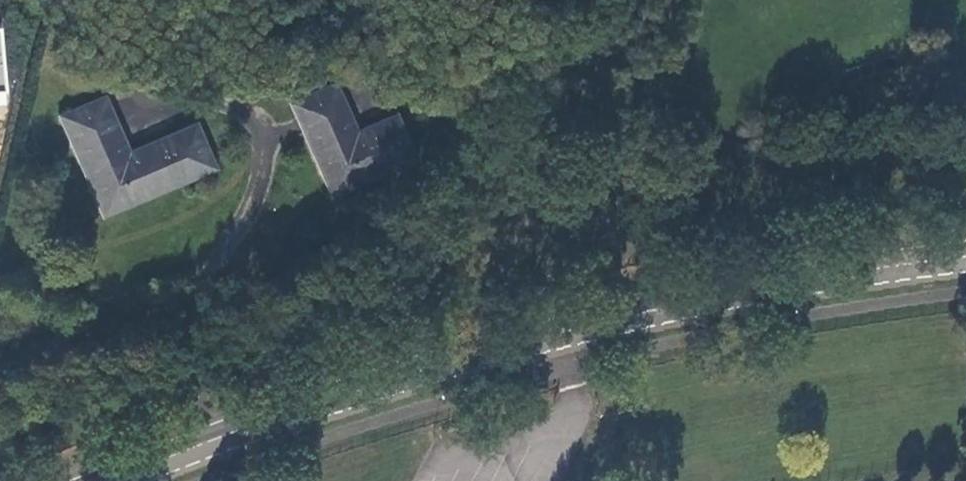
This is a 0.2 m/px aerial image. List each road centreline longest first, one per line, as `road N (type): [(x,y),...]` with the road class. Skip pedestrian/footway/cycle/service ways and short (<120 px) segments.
road 1 (tertiary): [(965,258),(695,293),(160,449),(91,480)]

